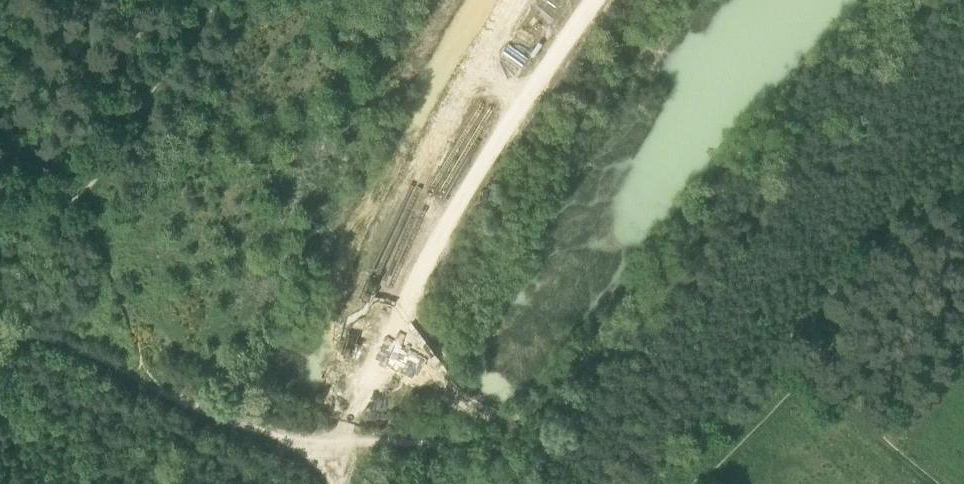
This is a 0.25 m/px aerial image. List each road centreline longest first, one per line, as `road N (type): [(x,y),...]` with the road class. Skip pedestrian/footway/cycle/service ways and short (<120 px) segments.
road 1 (track): [(0,334),(71,342),(272,430),(348,442)]
road 2 (track): [(222,0),(86,199)]
road 3 (track): [(391,483),(422,454),(467,442),(507,457),(531,483)]
road 4 (track): [(694,483),(785,387),(815,386)]
road 5 (track): [(815,386),(927,483)]

